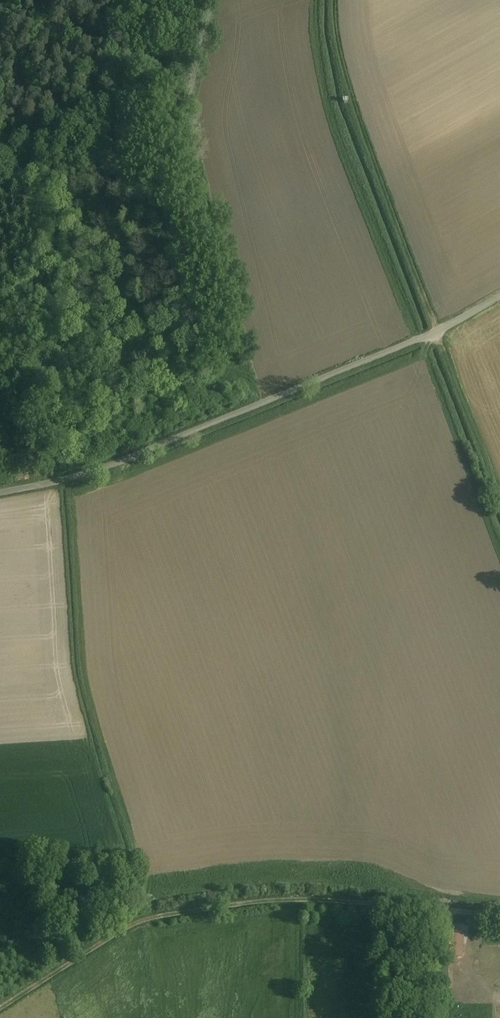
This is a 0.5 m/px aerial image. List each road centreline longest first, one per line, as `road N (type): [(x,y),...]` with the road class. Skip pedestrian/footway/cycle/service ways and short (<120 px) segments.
road 1 (unclassified): [(0,492),(56,482),(441,330),(499,296)]
road 2 (track): [(0,1007),(110,933),(159,915),(297,899),(448,910)]
road 3 (track): [(441,330),(352,94),(335,0)]

